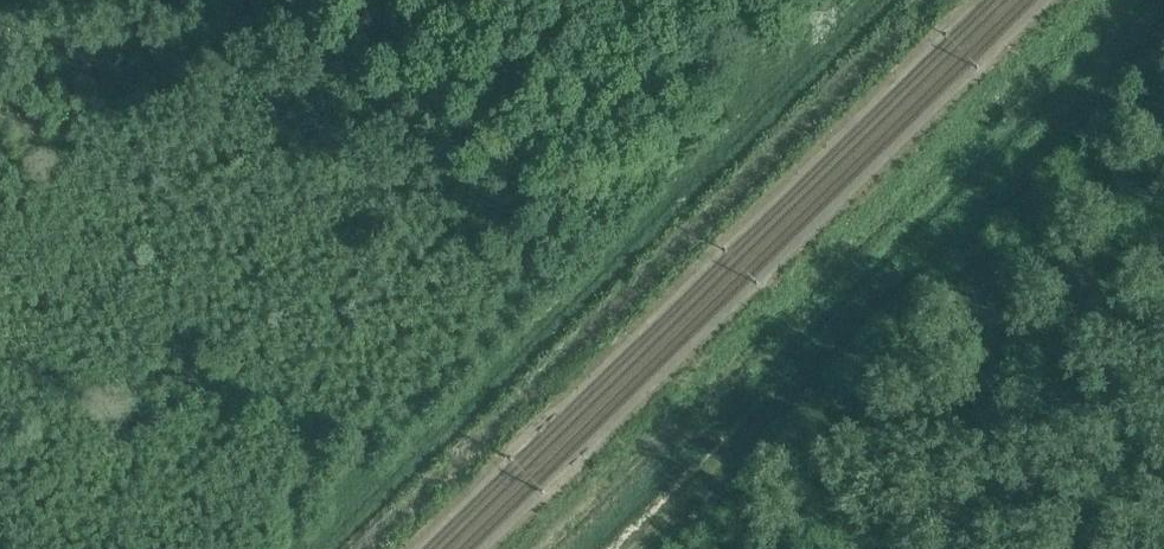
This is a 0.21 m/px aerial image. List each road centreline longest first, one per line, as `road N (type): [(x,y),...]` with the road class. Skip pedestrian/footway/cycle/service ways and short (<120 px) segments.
road 1 (track): [(361,548),(923,0)]
road 2 (track): [(1108,0),(547,548)]
road 3 (track): [(313,548),(870,0)]
road 4 (track): [(1163,26),(631,548)]

